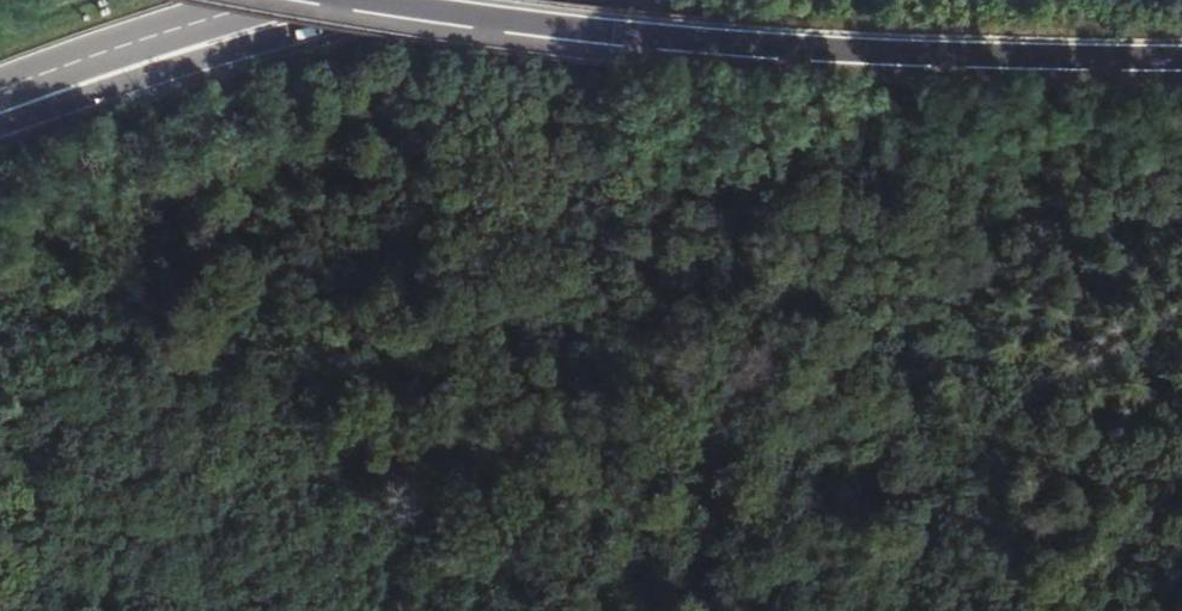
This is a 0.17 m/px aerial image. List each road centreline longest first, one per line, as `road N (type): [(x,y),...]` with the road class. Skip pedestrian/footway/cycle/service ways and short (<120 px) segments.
road 1 (motorway): [(319,0),(612,38),(1181,59)]
road 2 (track): [(0,405),(130,330),(218,361),(273,381),(384,449),(574,610)]
road 3 (motorway): [(0,116),(14,120),(278,37),(436,0)]
road 4 (motorway): [(0,90),(258,0)]

